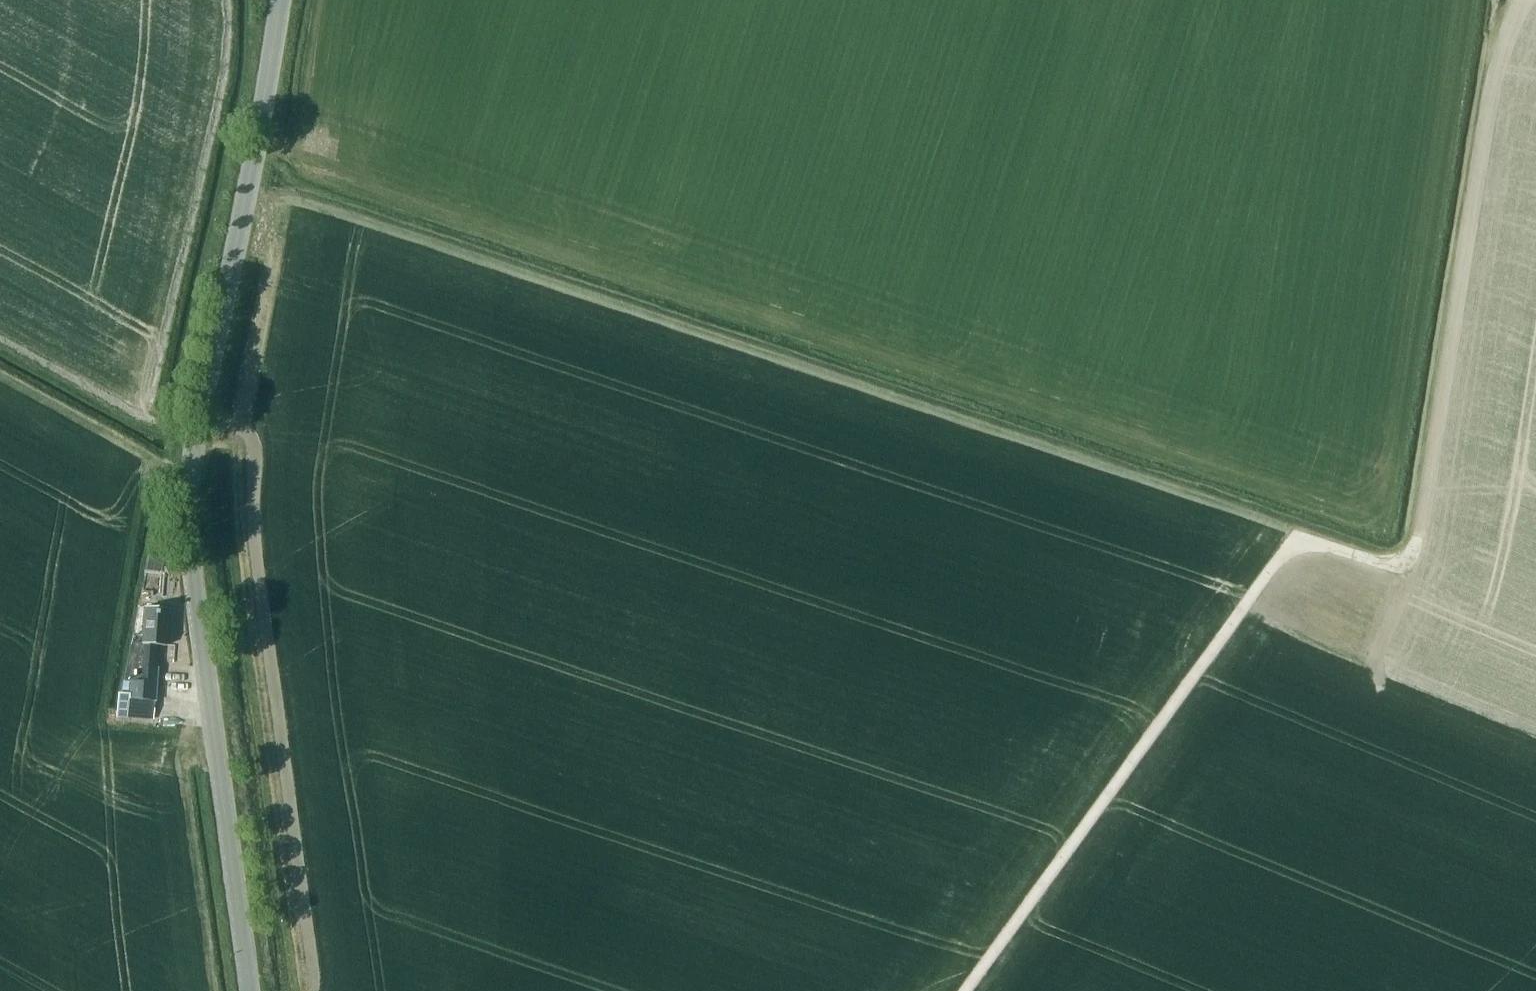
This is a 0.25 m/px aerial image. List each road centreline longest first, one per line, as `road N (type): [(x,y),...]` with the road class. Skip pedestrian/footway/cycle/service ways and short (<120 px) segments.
road 1 (tertiary): [(248,990),(201,663),(187,499),(281,0)]
road 2 (unclassified): [(967,990),(1296,543),(1312,539),(1403,568)]

